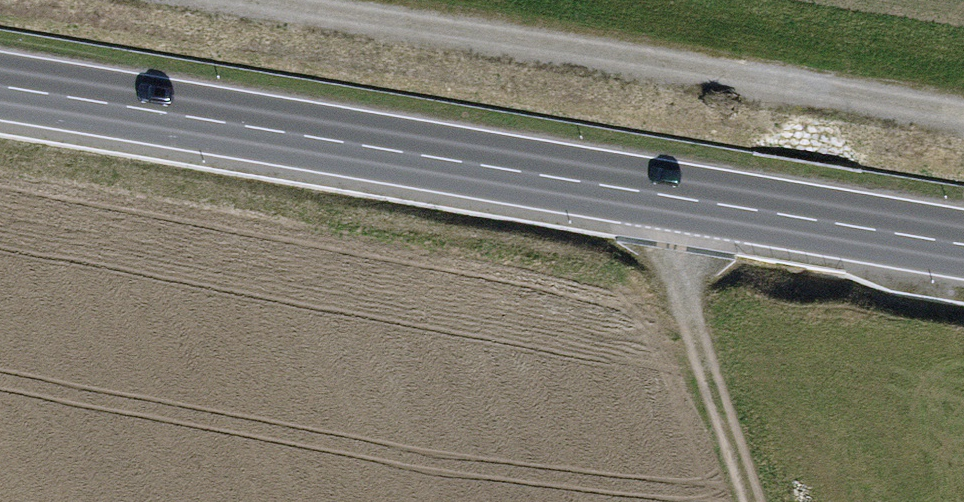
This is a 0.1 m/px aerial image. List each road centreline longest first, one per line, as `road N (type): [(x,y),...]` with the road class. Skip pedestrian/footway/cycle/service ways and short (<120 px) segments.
road 1 (secondary): [(963,240),(0,86)]
road 2 (track): [(248,0),(963,117)]
road 3 (track): [(762,501),(657,192)]

